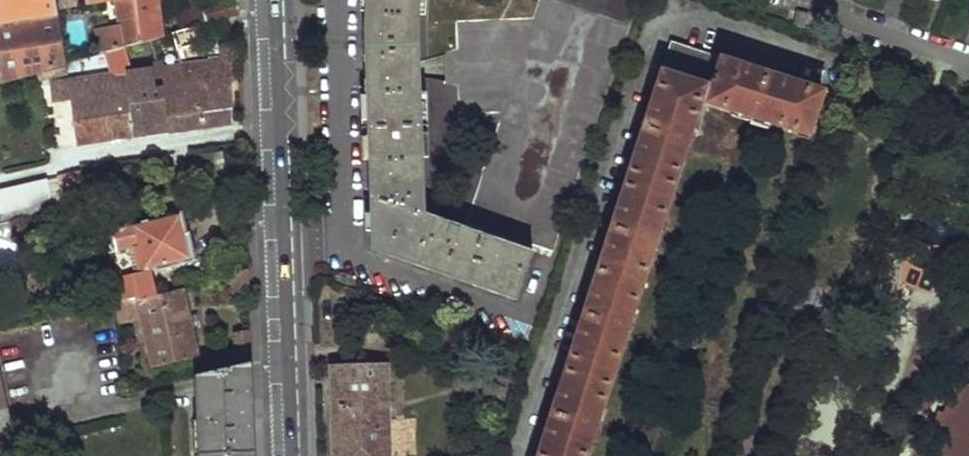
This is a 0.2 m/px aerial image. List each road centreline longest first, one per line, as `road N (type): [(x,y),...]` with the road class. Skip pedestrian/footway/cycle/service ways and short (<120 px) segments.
road 1 (residential): [(292,455),(275,0)]
road 2 (residential): [(814,0),(810,9),(968,63)]

